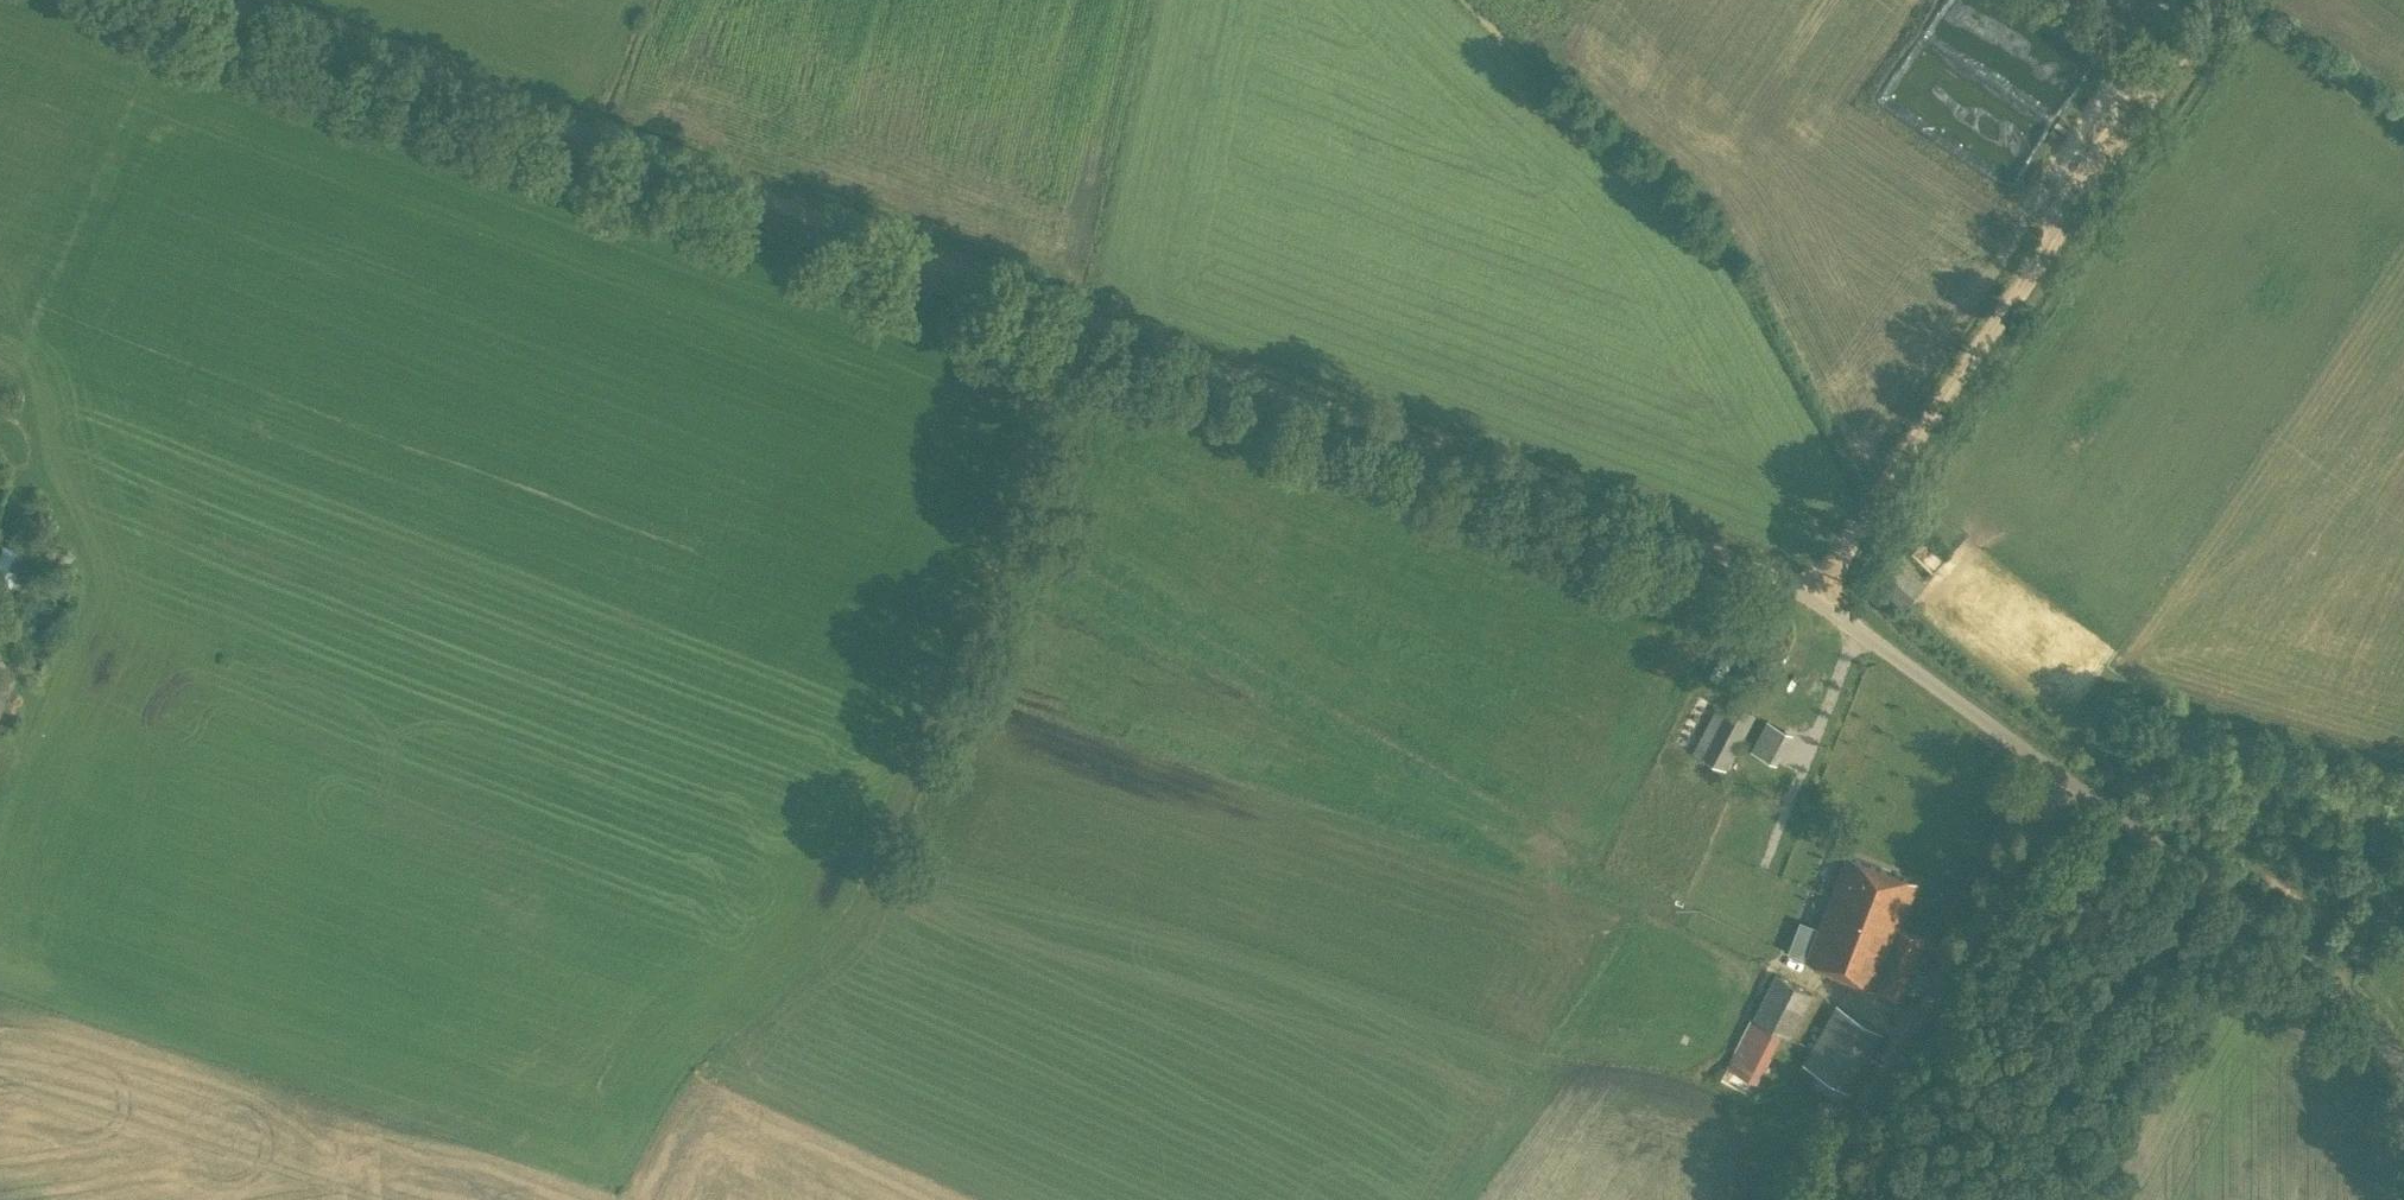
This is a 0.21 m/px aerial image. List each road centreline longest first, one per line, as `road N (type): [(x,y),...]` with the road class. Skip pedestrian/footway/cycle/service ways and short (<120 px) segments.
road 1 (unclassified): [(2403,1074),(2325,979),(2213,884),(1870,636),(1758,566),(235,0)]
road 2 (track): [(1813,597),(2217,0)]
road 3 (track): [(1815,1199),(2067,777)]

